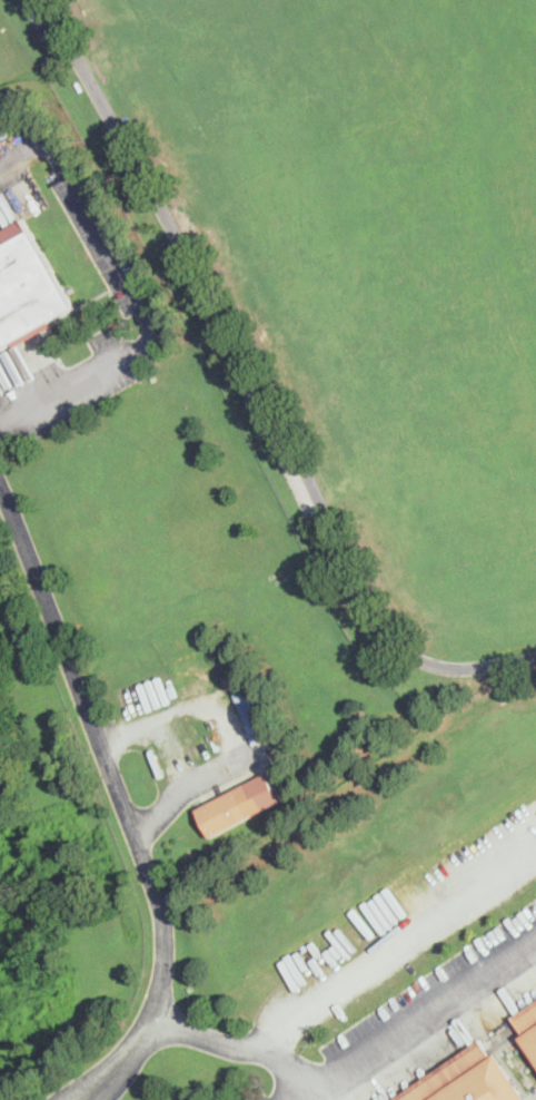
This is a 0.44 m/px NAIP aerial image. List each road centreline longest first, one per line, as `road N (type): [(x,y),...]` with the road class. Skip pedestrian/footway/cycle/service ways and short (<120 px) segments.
road 1 (residential): [(535,656),(441,666),(387,637),(281,420),(46,0)]
road 2 (residential): [(87,1099),(119,1070),(158,1006),(162,915),(0,486)]

